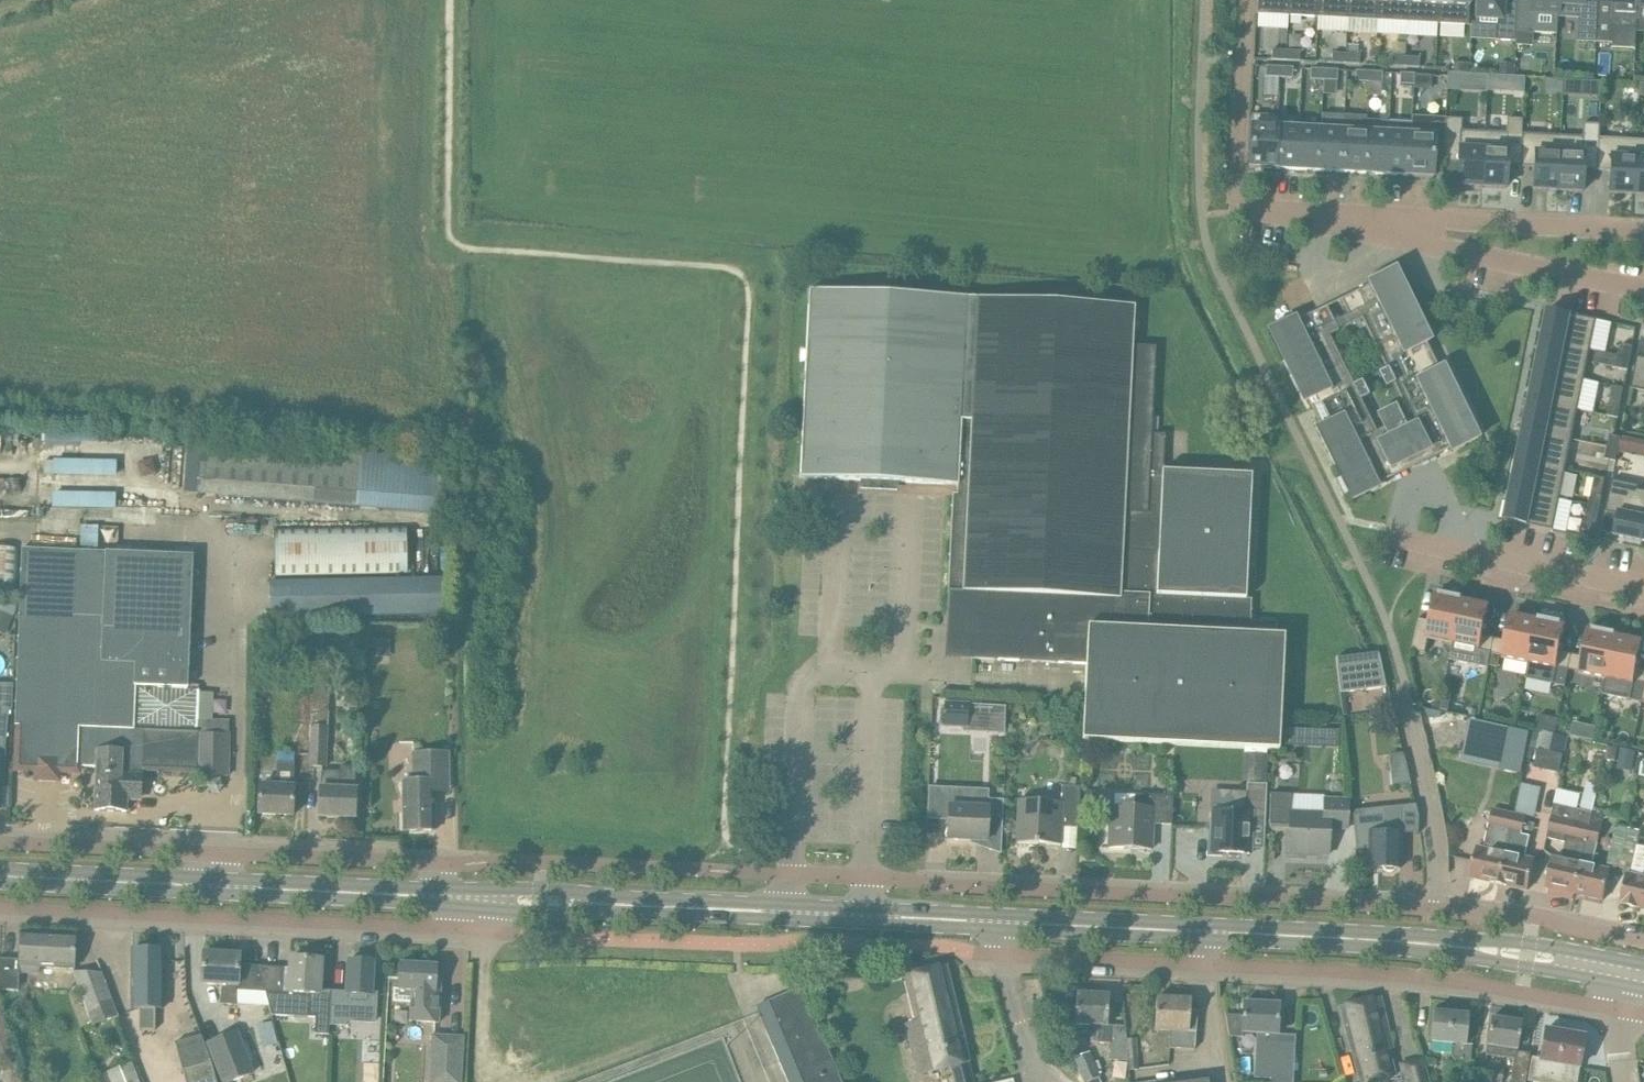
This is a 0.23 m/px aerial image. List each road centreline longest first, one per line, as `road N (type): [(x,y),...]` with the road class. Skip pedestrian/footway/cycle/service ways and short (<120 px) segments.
road 1 (residential): [(1643,941),(1549,918),(1434,907),(791,873)]
road 2 (residential): [(0,908),(448,925)]
road 3 (tertiary): [(1629,972),(1444,945),(1204,931)]
road 4 (residential): [(1203,966),(1427,979),(1621,1009)]
road 5 (tertiary): [(790,910),(450,894)]
road 6 (residential): [(1358,230),(1234,205),(1245,0)]
road 7 (residential): [(1643,587),(1339,518)]
road 8 (residential): [(1643,288),(1358,230)]
road 9 (residential): [(1643,230),(1446,219),(1358,230)]
road 10 (residential): [(1000,918),(999,954),(1203,966)]
road 11 (tertiary): [(450,894),(213,884)]
road 12 (residential): [(444,862),(213,852)]
road 13 (tertiary): [(213,884),(0,875)]
road 14 (residential): [(213,852),(0,844)]
road 15 (tertiary): [(1000,918),(790,910)]
road 16 (tertiary): [(1204,931),(1000,918)]

